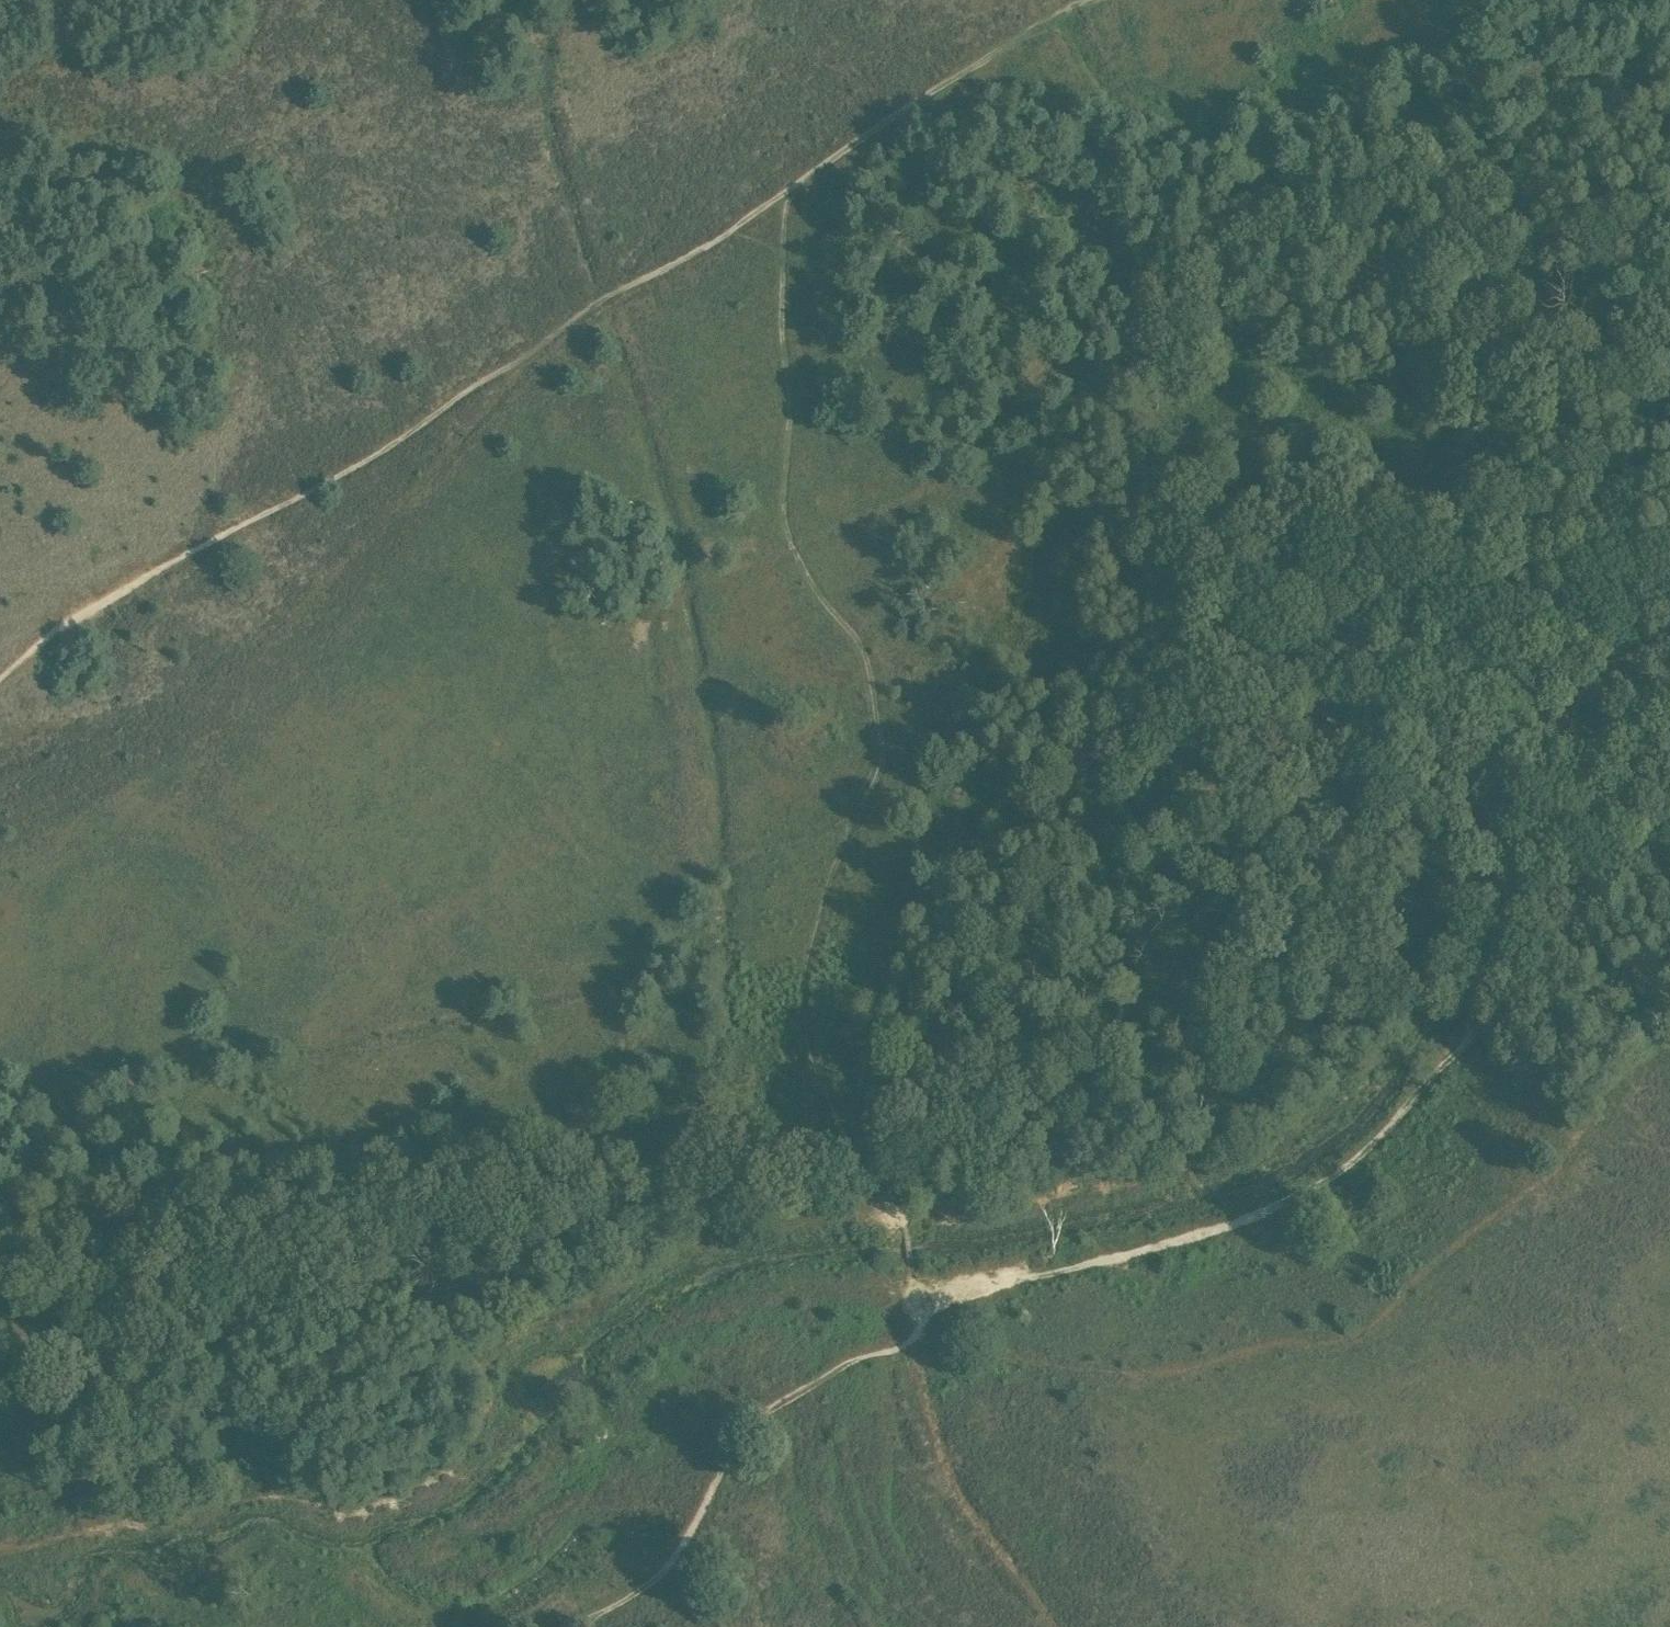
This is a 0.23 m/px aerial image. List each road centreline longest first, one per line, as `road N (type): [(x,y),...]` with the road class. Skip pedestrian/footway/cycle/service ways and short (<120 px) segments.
road 1 (track): [(788,194),(674,265),(599,300),(344,472),(96,607),(0,678)]
road 2 (track): [(581,1626),(670,1565),(756,1419),(860,1355),(915,1345)]
road 3 (track): [(1087,0),(788,194)]

